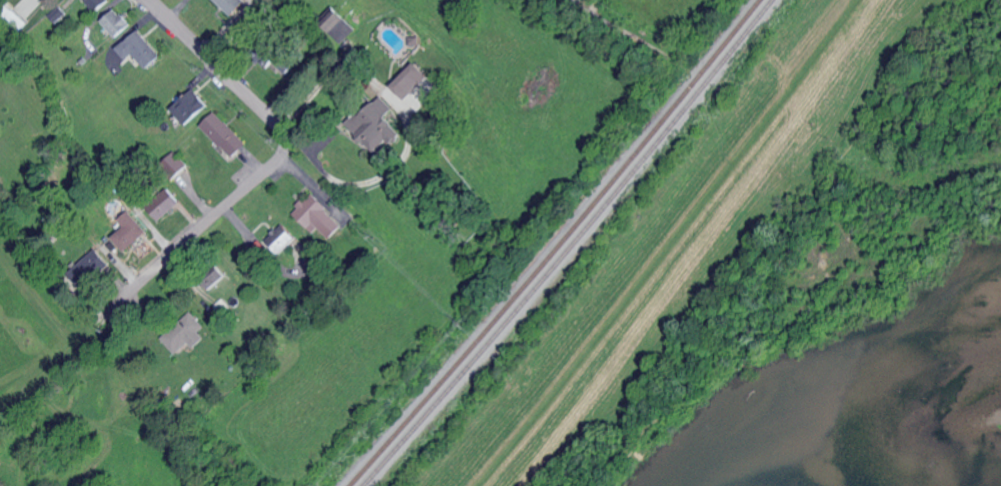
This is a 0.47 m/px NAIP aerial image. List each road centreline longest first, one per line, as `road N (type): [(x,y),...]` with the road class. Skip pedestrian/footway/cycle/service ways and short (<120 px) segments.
road 1 (residential): [(106,313),(250,184),(286,135)]
road 2 (residential): [(286,135),(149,0)]

